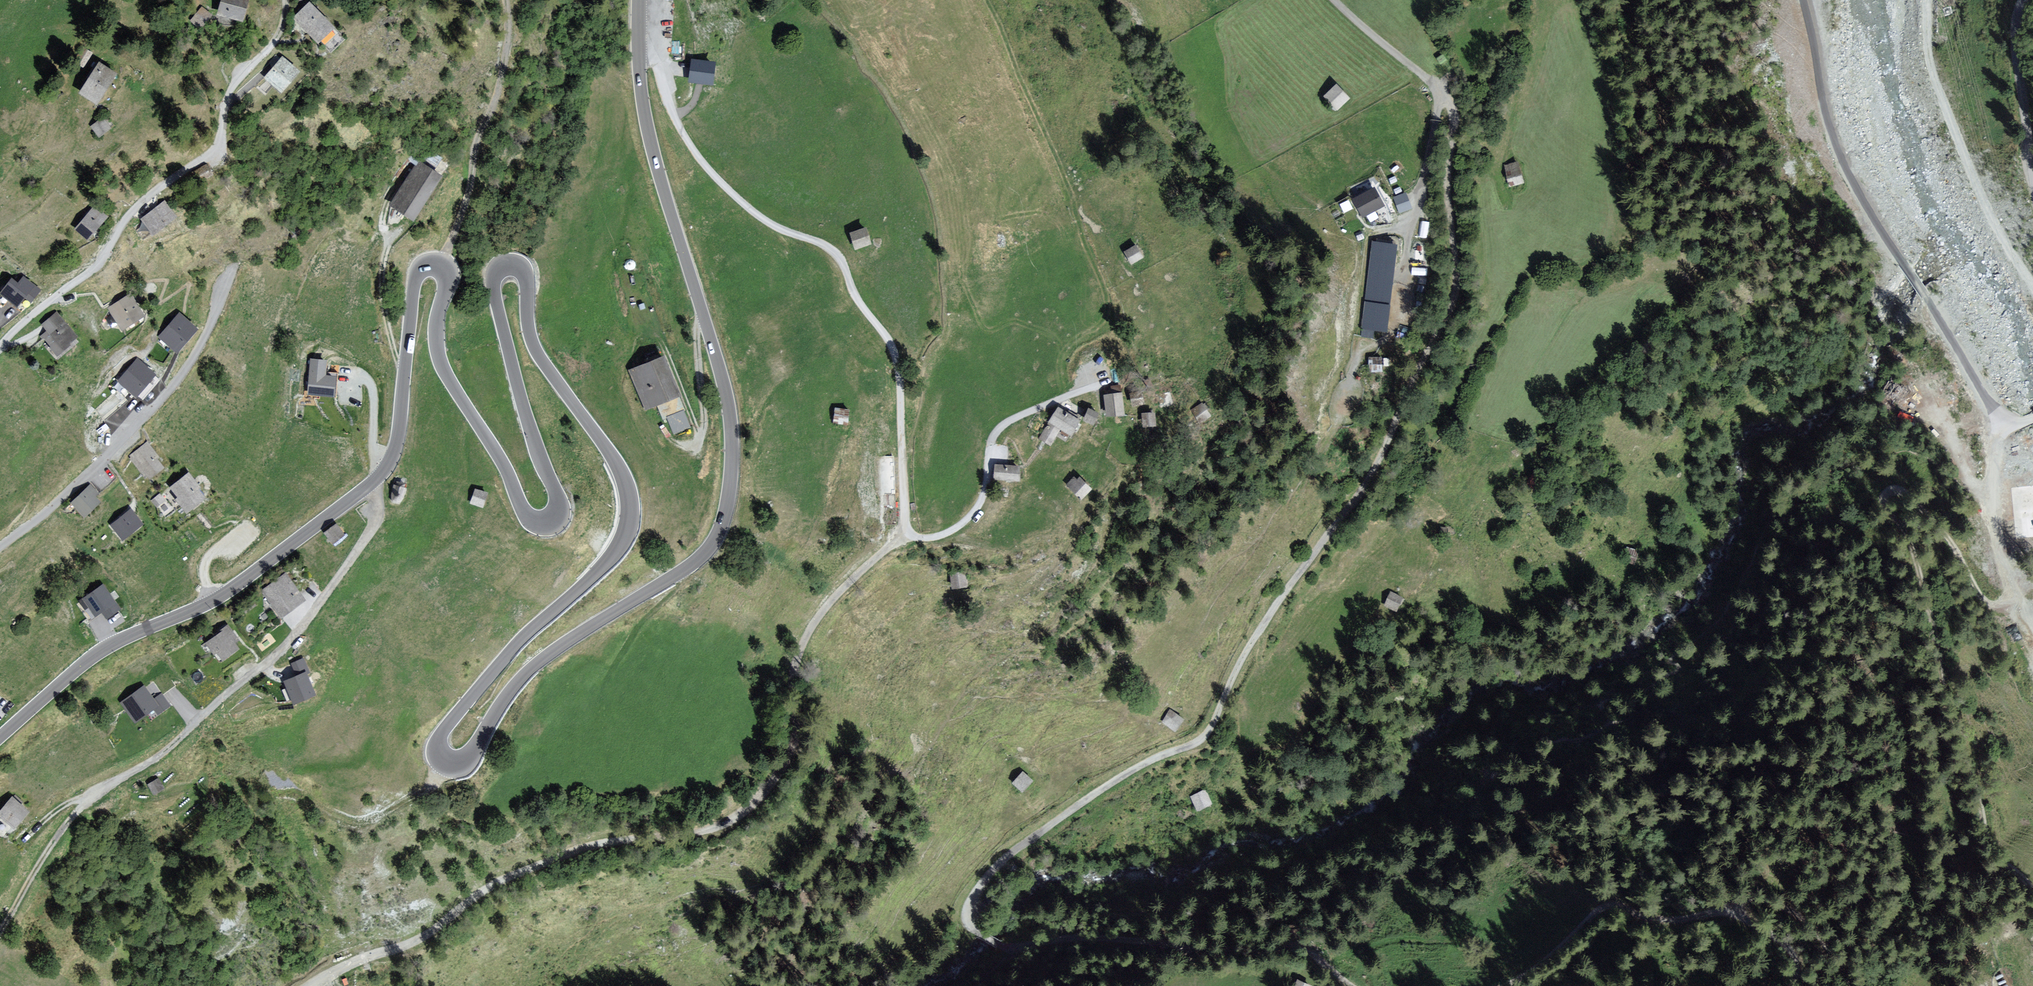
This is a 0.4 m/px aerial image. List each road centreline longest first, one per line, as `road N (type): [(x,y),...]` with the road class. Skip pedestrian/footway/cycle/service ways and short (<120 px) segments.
road 1 (tertiary): [(638,43),(651,145),(729,407),(730,483),(712,544),(531,668),(471,755),(450,763),(439,753),(444,730),(524,637),(606,563),(629,523),(618,466),(534,345),(518,265),(496,271),(494,293),(559,503),(556,517),(542,522),(527,515),(442,365),(436,329),(448,275),(438,264),(423,266),(415,278),(397,444),(371,484)]
road 2 (track): [(1354,985),(1294,945),(1245,954),(1089,938),(1009,946),(976,932),(967,910),(1017,850),(1099,791),(1209,731),(1242,658),(1370,477),(1454,306),(1452,108),(1439,88),(1332,0)]
road 3 (unclassified): [(326,985),(382,954),(429,942),(500,882),(629,839),(696,834),(742,818),(781,790),(807,753),(796,656),(830,607),(909,528)]
road 4 (track): [(2032,893),(1988,839),(1920,564),(1886,502),(1897,490),(1907,494),(1963,558),(1987,604),(2001,612),(2012,602),(1992,509)]
road 5 (residential): [(909,528),(898,354),(840,255),(771,226),(694,150),(657,65),(638,43)]
road 6 (track): [(983,0),(1064,173),(1140,371),(1133,388),(1087,393),(1026,417),(994,455)]
road 7 (tertiary): [(1803,0),(1826,113),(1852,181),(2001,421),(2032,418)]
road 8 (track): [(0,354),(105,257),(127,217),(220,146),(228,95),(275,42),(285,0)]
road 9 (tertiary): [(371,484),(225,594),(96,654),(0,737)]
road 10 (residential): [(371,484),(378,509),(370,533),(286,645),(166,751),(88,799)]
road 11 (track): [(1794,985),(1795,958),(1745,916),(1656,919),(1625,906),(1602,911),(1508,985)]
road 12 (residential): [(0,551),(162,405),(221,309)]
road 13 (track): [(2032,286),(1969,167),(1933,75),(1927,0)]
road 14 (track): [(441,265),(480,183),(481,148),(503,76),(507,0)]
road 15 (tertiary): [(2032,183),(2015,35),(2023,0)]
road 16 (track): [(1732,914),(1746,900),(1765,897),(1815,924),(1835,944),(1849,985)]
road 17 (track): [(88,799),(0,936)]
road 18 (residential): [(994,455),(990,491),(966,526),(933,540),(909,528)]
road 19 (track): [(1929,398),(1992,509)]

